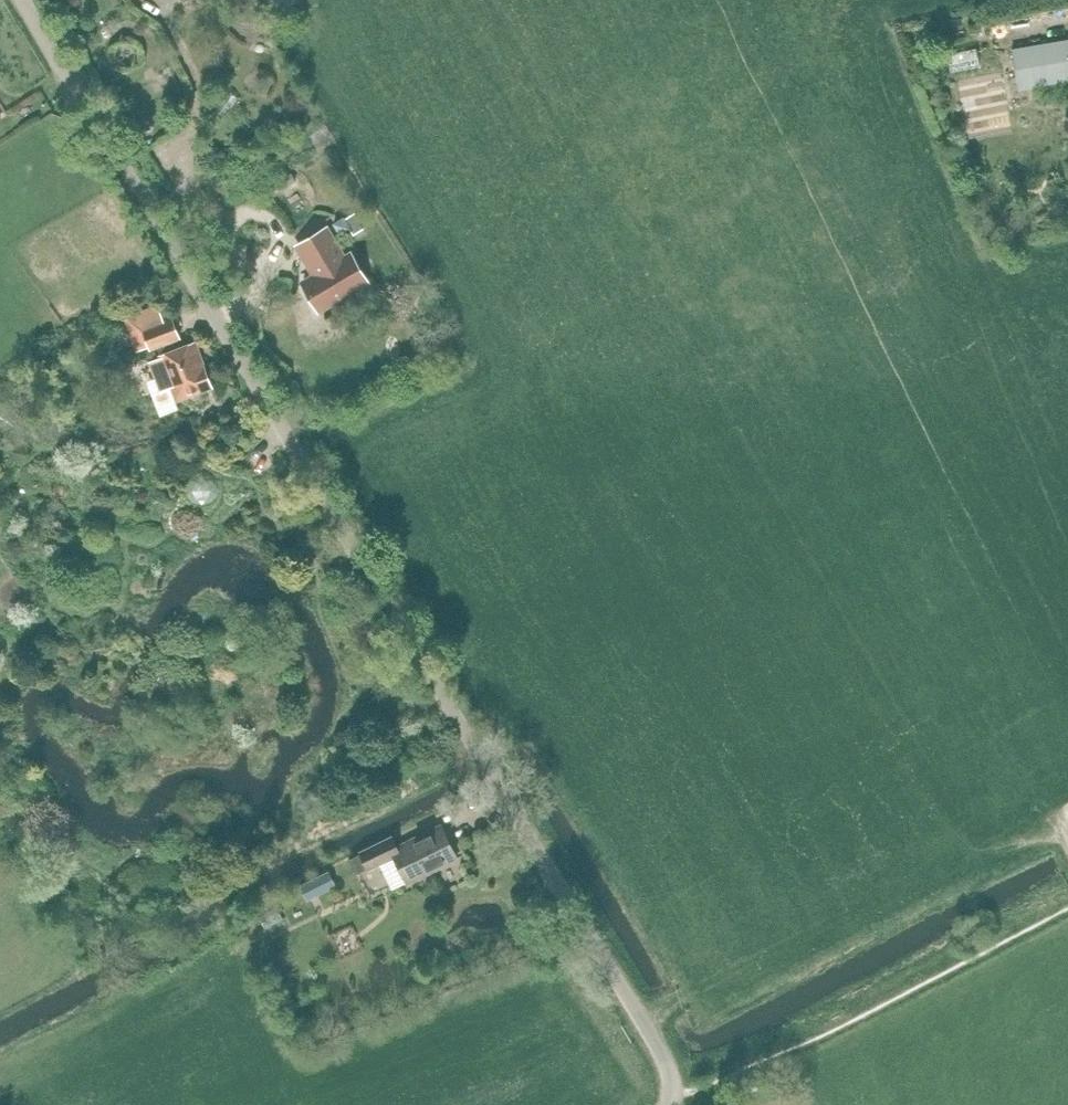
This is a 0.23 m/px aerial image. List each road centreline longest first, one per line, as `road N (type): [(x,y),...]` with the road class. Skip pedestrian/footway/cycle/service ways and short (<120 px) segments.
road 1 (unclassified): [(670,1104),(674,1082),(663,1054),(22,0)]

